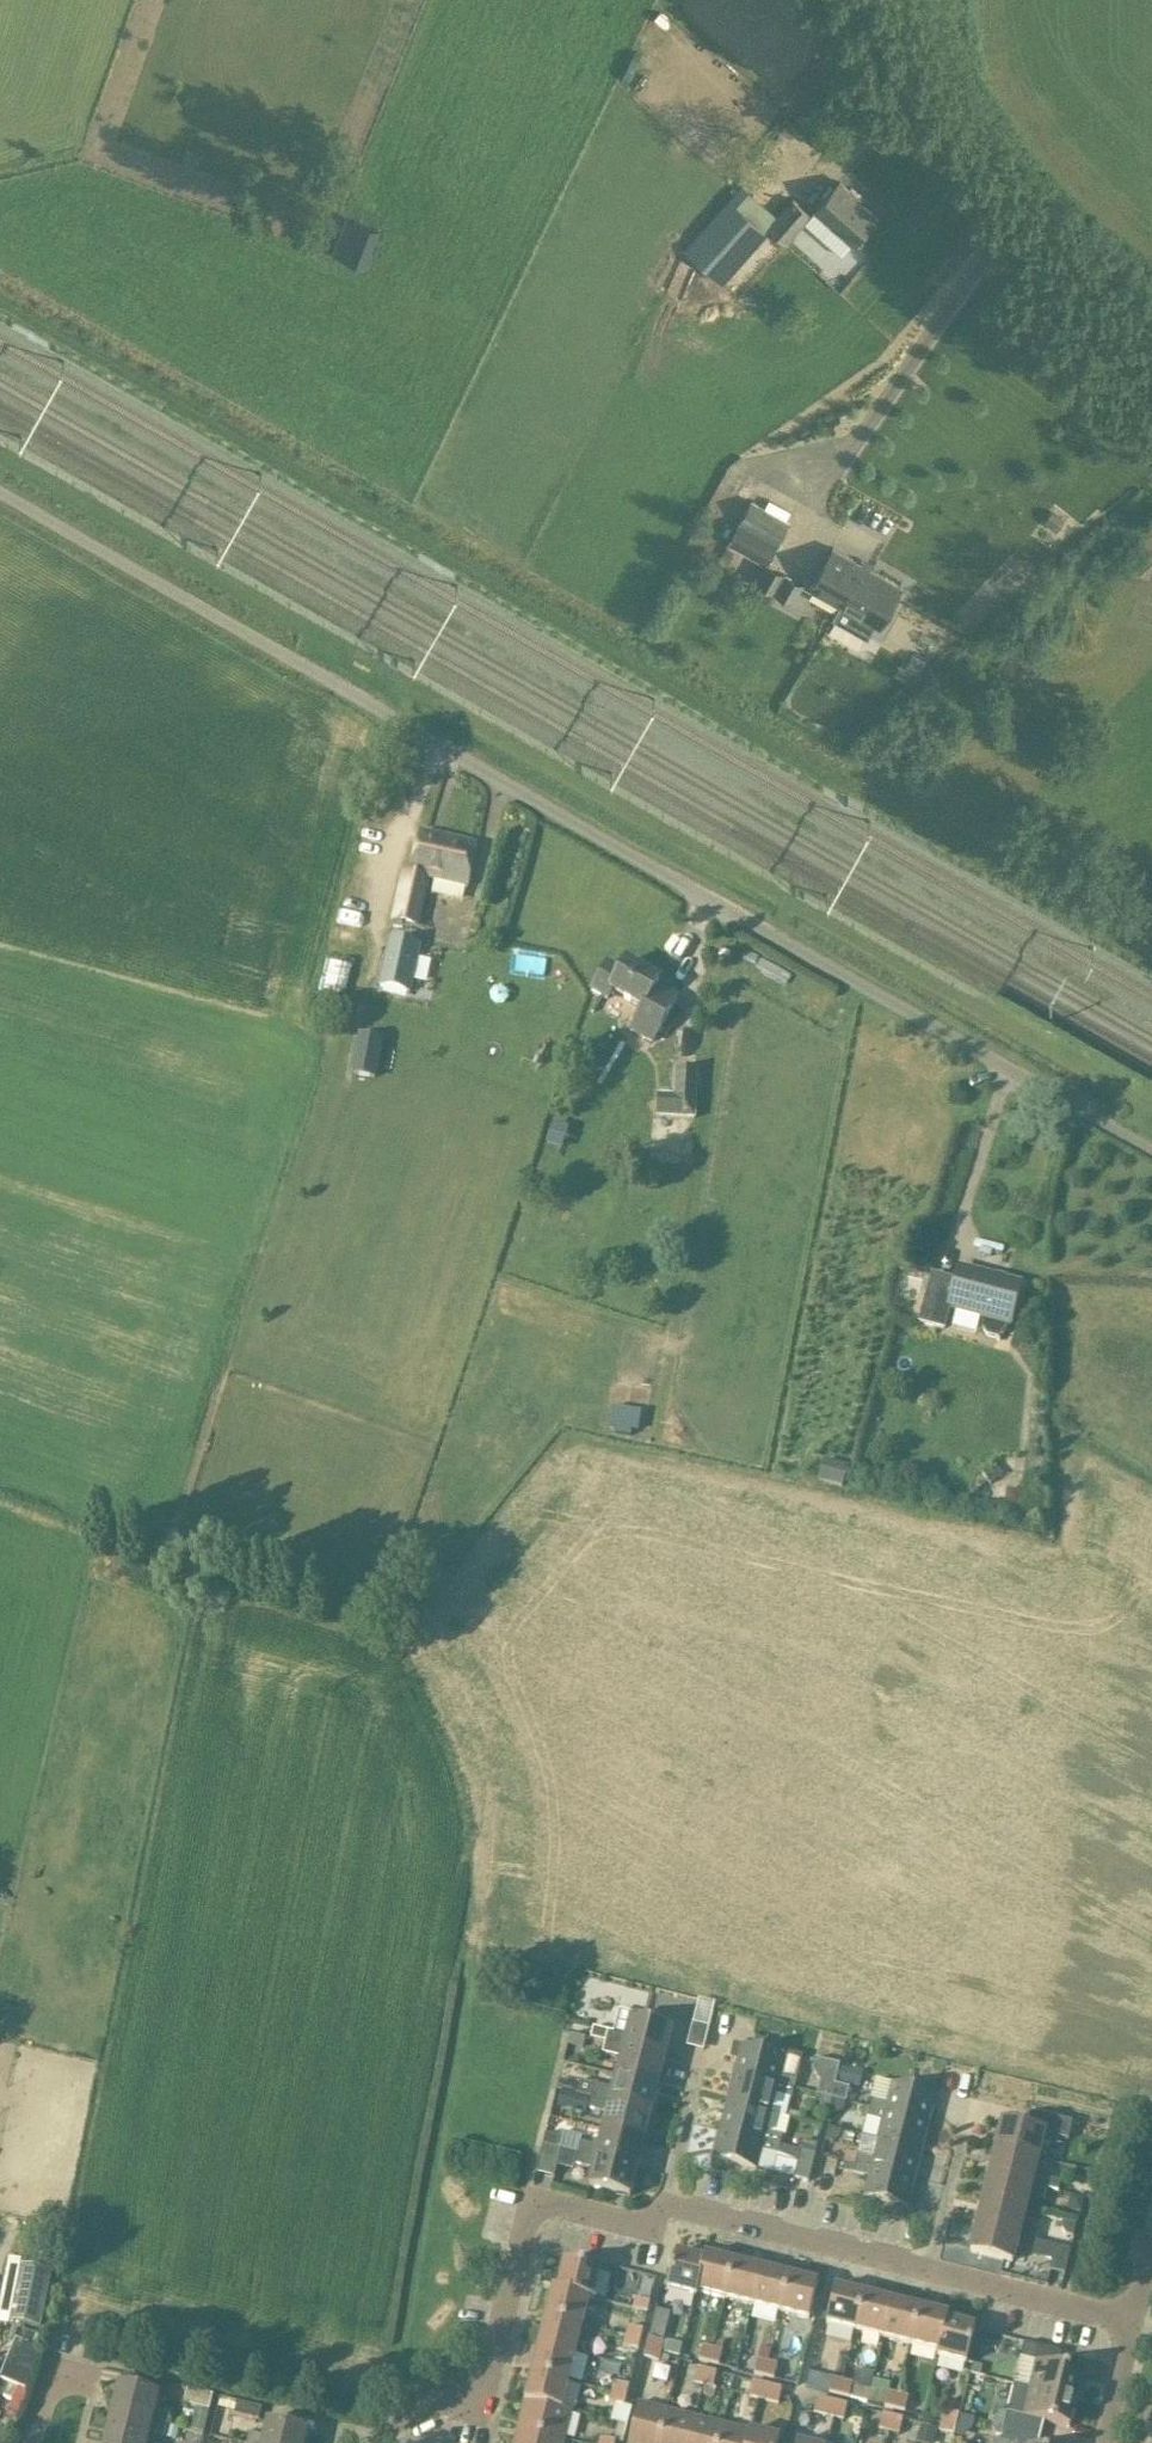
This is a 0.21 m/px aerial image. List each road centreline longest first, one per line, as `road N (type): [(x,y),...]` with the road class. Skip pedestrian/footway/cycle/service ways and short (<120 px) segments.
road 1 (unclassified): [(1151,1150),(0,495)]
road 2 (residential): [(378,2442),(384,2426),(480,2395),(505,2343),(537,2211),(554,2195),(656,2218),(675,2199),(1134,2314)]
road 3 (unclassified): [(1151,349),(1009,217),(920,85),(880,0)]
road 4 (residential): [(1134,2314),(1104,2442)]

